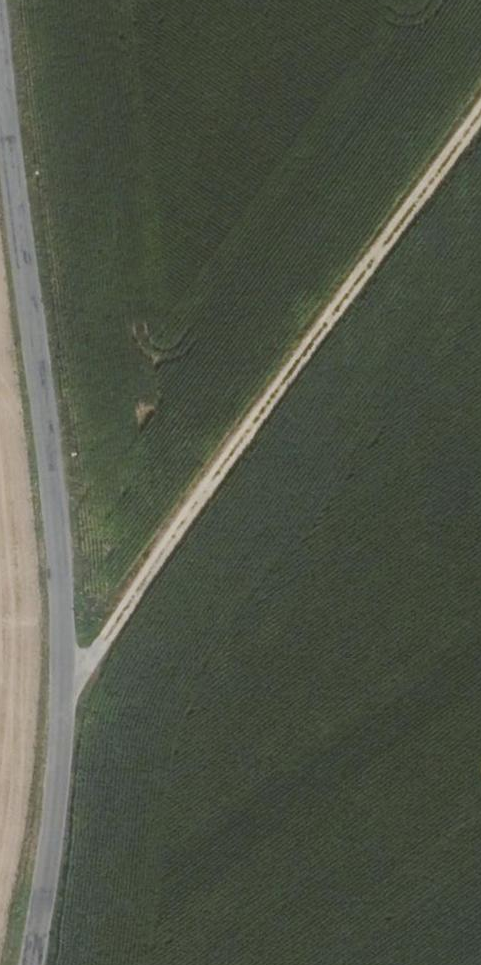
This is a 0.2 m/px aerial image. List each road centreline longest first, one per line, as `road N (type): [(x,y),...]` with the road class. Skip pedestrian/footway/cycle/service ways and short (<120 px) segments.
road 1 (unclassified): [(33,964),(58,780),(64,642),(0,44)]
road 2 (track): [(63,701),(480,112)]

